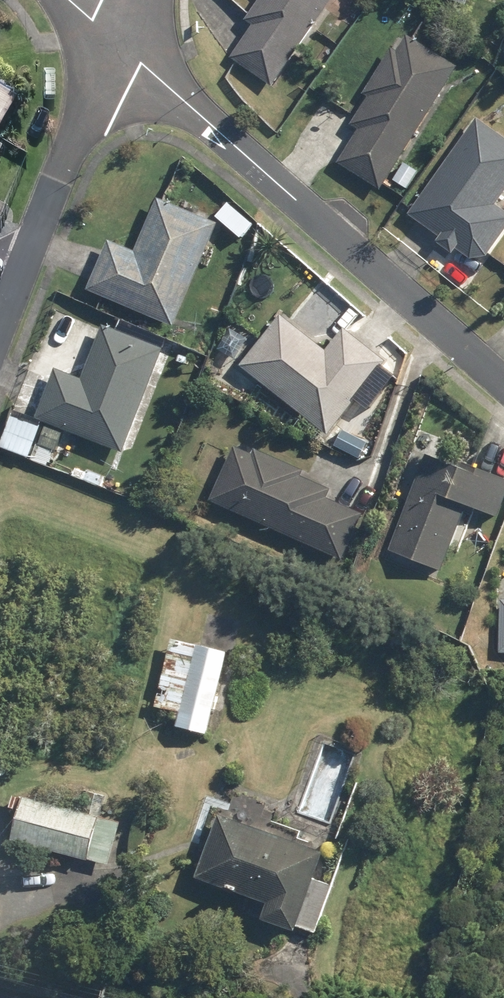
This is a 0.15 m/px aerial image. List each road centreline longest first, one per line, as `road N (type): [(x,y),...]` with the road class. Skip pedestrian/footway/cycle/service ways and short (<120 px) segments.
road 1 (residential): [(503,382),(111,33)]
road 2 (residential): [(0,324),(111,33)]

